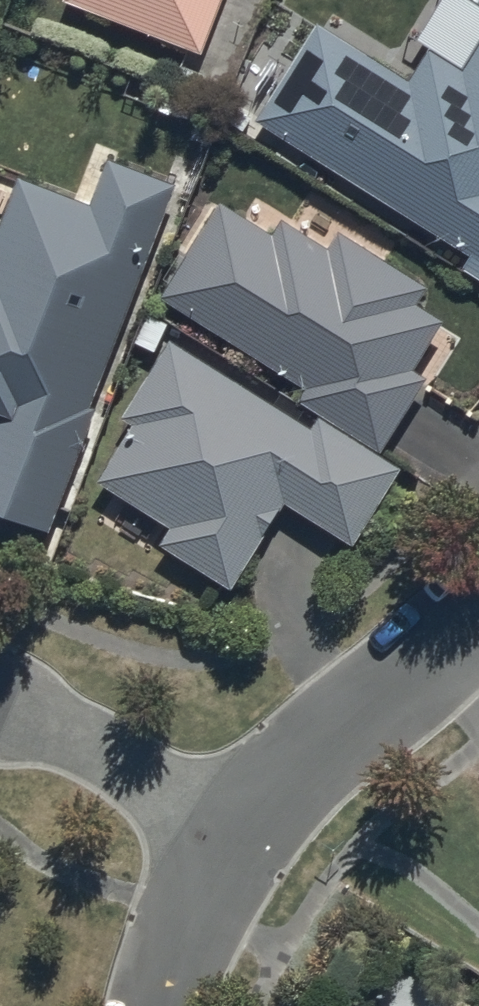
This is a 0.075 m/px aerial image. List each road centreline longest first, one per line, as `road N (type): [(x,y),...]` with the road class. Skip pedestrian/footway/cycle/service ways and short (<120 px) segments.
road 1 (residential): [(478,603),(283,791),(244,842)]
road 2 (residential): [(0,701),(100,751),(244,842)]
road 3 (residential): [(244,842),(181,958),(165,1005)]

